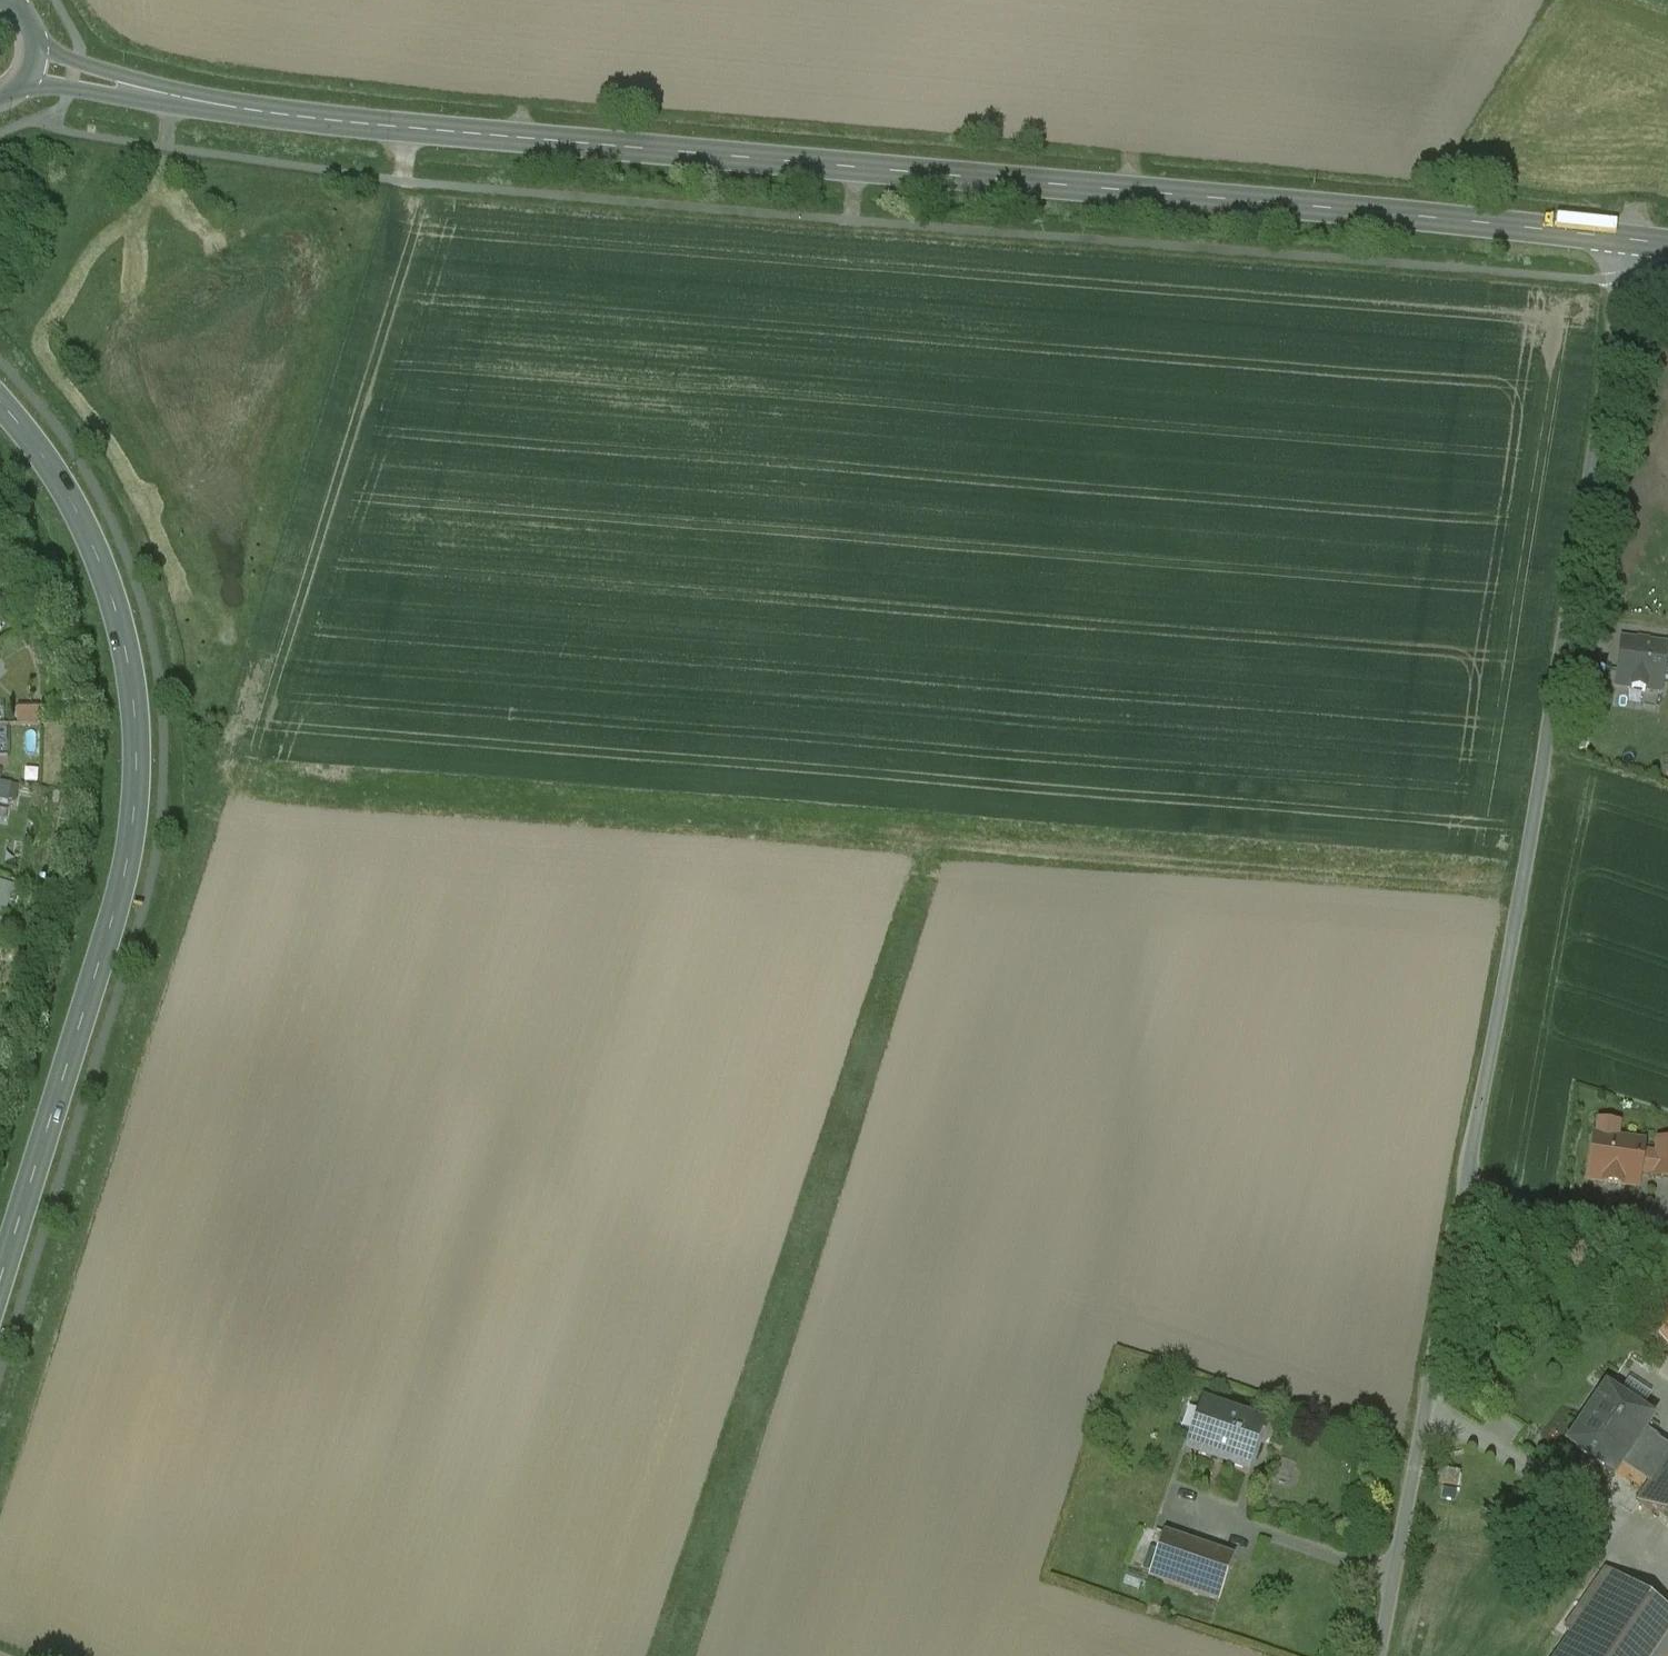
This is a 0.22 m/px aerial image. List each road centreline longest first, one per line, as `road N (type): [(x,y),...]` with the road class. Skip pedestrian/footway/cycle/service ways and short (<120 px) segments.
road 1 (secondary): [(1624,240),(329,121),(34,67)]
road 2 (unclassified): [(1624,240),(1380,1655)]
road 3 (secondary): [(0,1279),(118,901),(136,773),(123,634),(96,555),(48,464),(0,405)]

